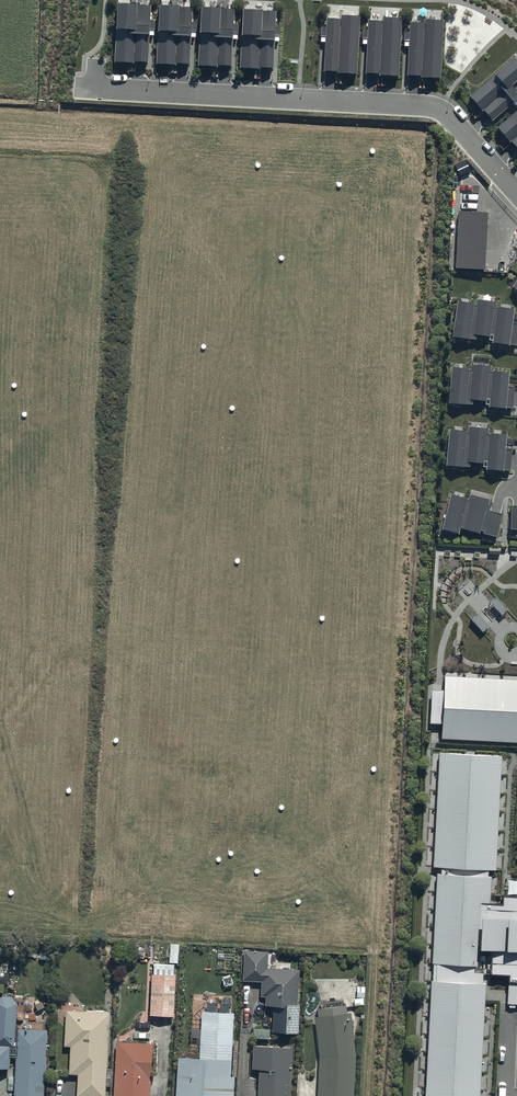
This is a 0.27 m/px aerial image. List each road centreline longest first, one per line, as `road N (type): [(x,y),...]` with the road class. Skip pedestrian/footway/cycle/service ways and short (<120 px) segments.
road 1 (residential): [(0,230),(289,245),(324,265),(309,751),(286,780),(265,786)]
road 2 (residential): [(516,194),(430,106),(92,87)]
road 3 (residential): [(265,786),(0,775)]

